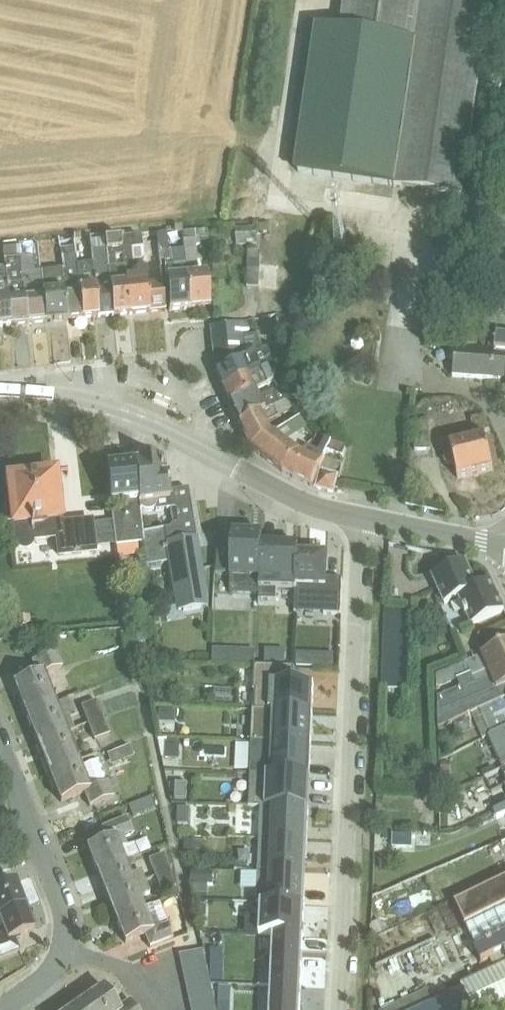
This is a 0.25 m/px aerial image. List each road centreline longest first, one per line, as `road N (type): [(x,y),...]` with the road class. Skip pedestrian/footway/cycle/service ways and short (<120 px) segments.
road 1 (residential): [(363,521),(339,1009)]
road 2 (tertiary): [(363,521),(308,510),(151,428),(87,407),(0,398)]
road 3 (residential): [(4,1009),(42,983),(64,952),(66,914),(1,745)]
road 4 (tertiary): [(504,548),(363,521)]

